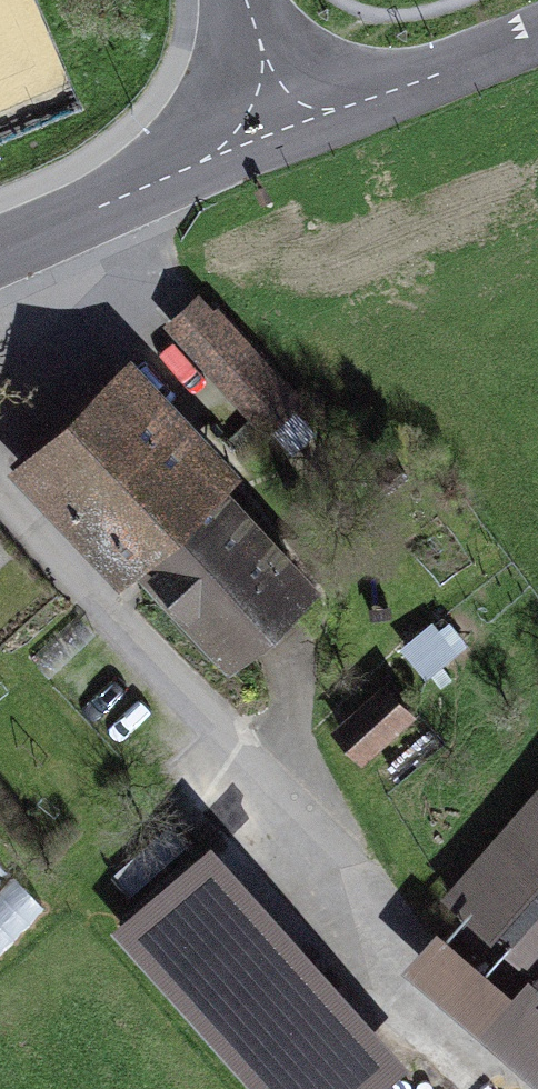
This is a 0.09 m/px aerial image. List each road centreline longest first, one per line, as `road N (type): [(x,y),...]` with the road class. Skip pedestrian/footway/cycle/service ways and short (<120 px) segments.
road 1 (residential): [(288,128),(0,252)]
road 2 (unclassified): [(537,32),(288,128)]
road 3 (residential): [(244,0),(288,128)]

